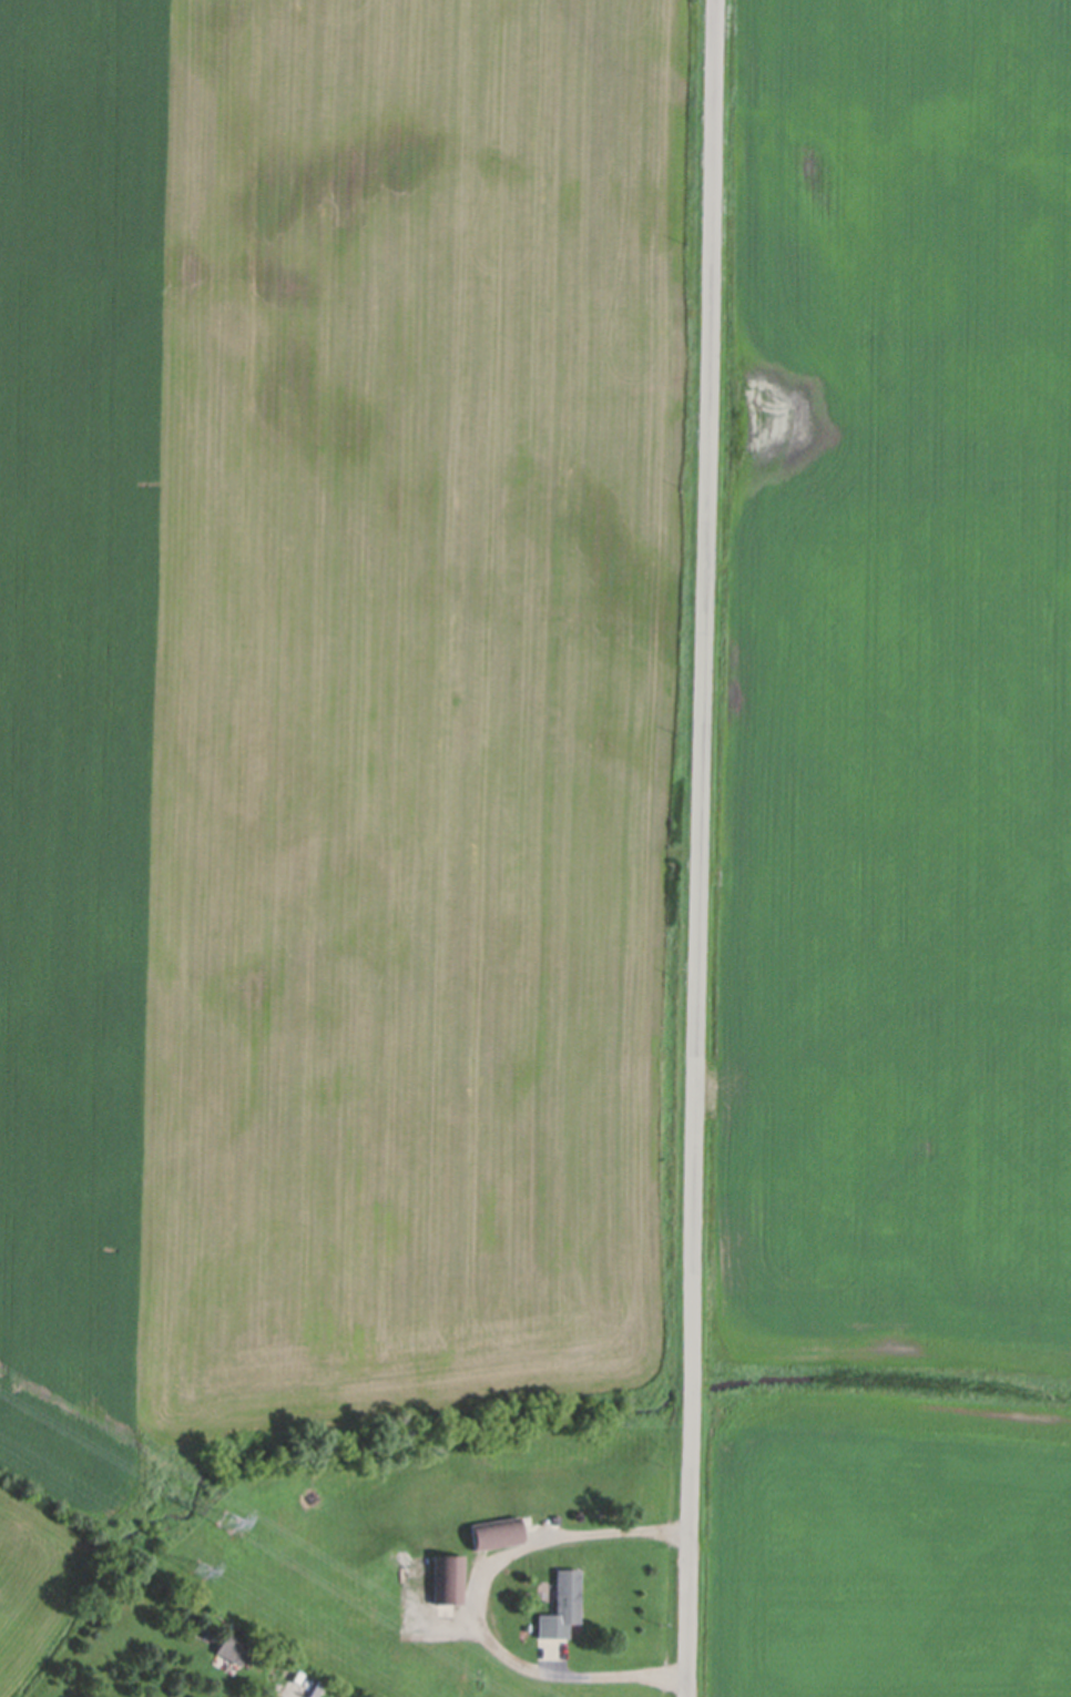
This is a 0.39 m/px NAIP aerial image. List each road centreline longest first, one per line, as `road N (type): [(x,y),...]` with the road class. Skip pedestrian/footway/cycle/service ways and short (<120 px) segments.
road 1 (residential): [(717,0),(686,1696)]

